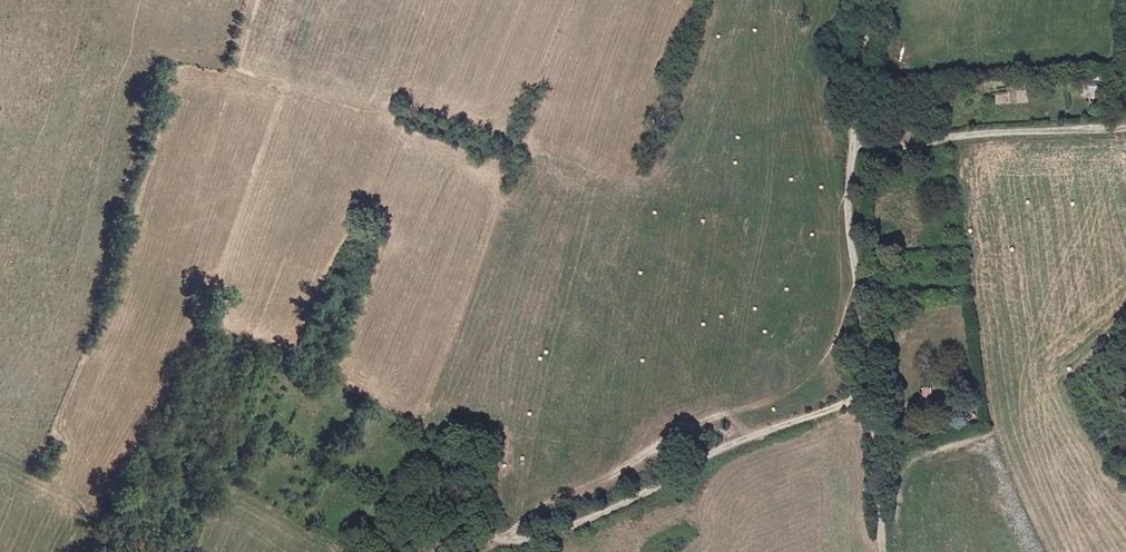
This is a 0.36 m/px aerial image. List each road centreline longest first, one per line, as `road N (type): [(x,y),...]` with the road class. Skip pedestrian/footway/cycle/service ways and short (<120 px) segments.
road 1 (track): [(869,393),(725,447),(650,492),(543,536),(502,540),(420,511),(375,551)]
road 2 (track): [(855,149),(1000,132),(1125,128)]
road 3 (track): [(855,149),(849,207),(869,393)]
road 4 (track): [(869,393),(885,551)]
road 5 (track): [(876,0),(855,149)]

